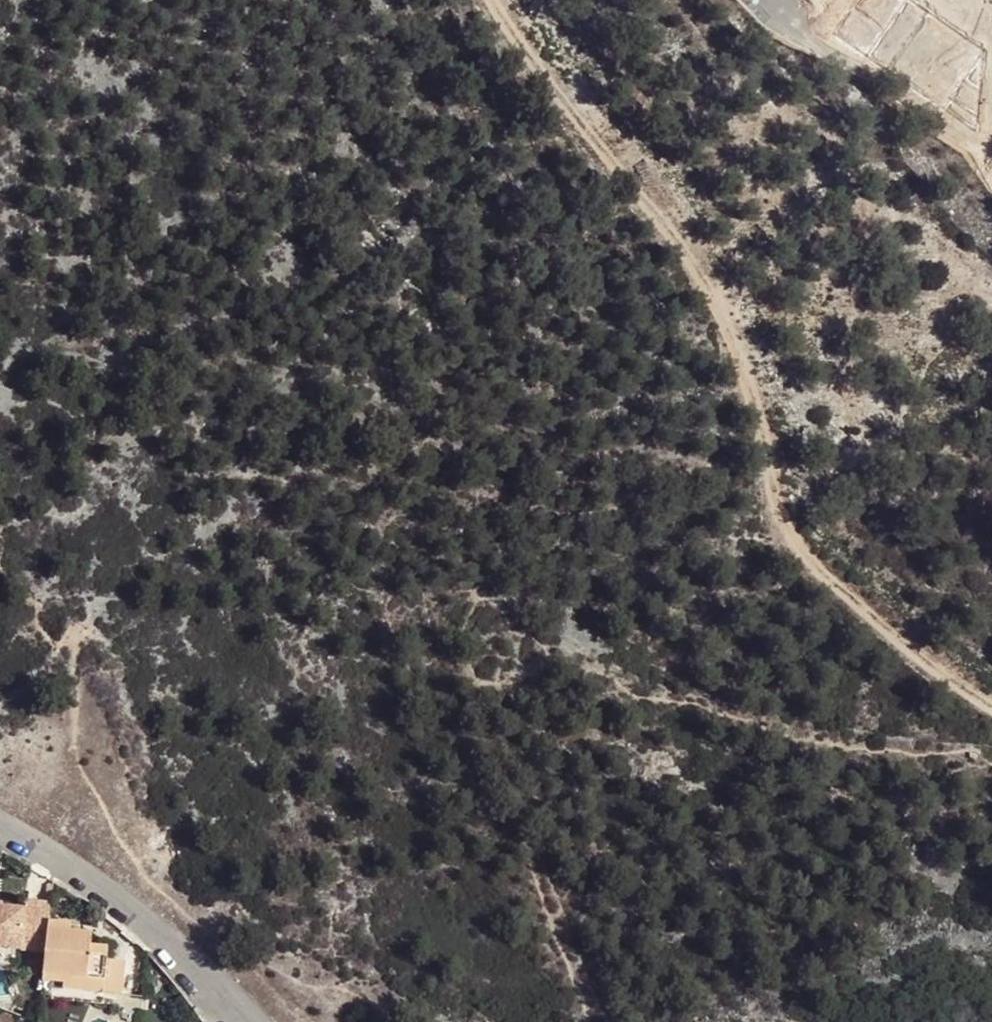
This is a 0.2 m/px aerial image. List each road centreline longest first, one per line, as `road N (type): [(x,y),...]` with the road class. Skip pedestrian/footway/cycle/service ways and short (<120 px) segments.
road 1 (track): [(991,707),(828,579),(775,511),(730,330),(644,172),(531,61),(499,0)]
road 2 (residential): [(245,1021),(213,977),(88,876),(0,827)]

